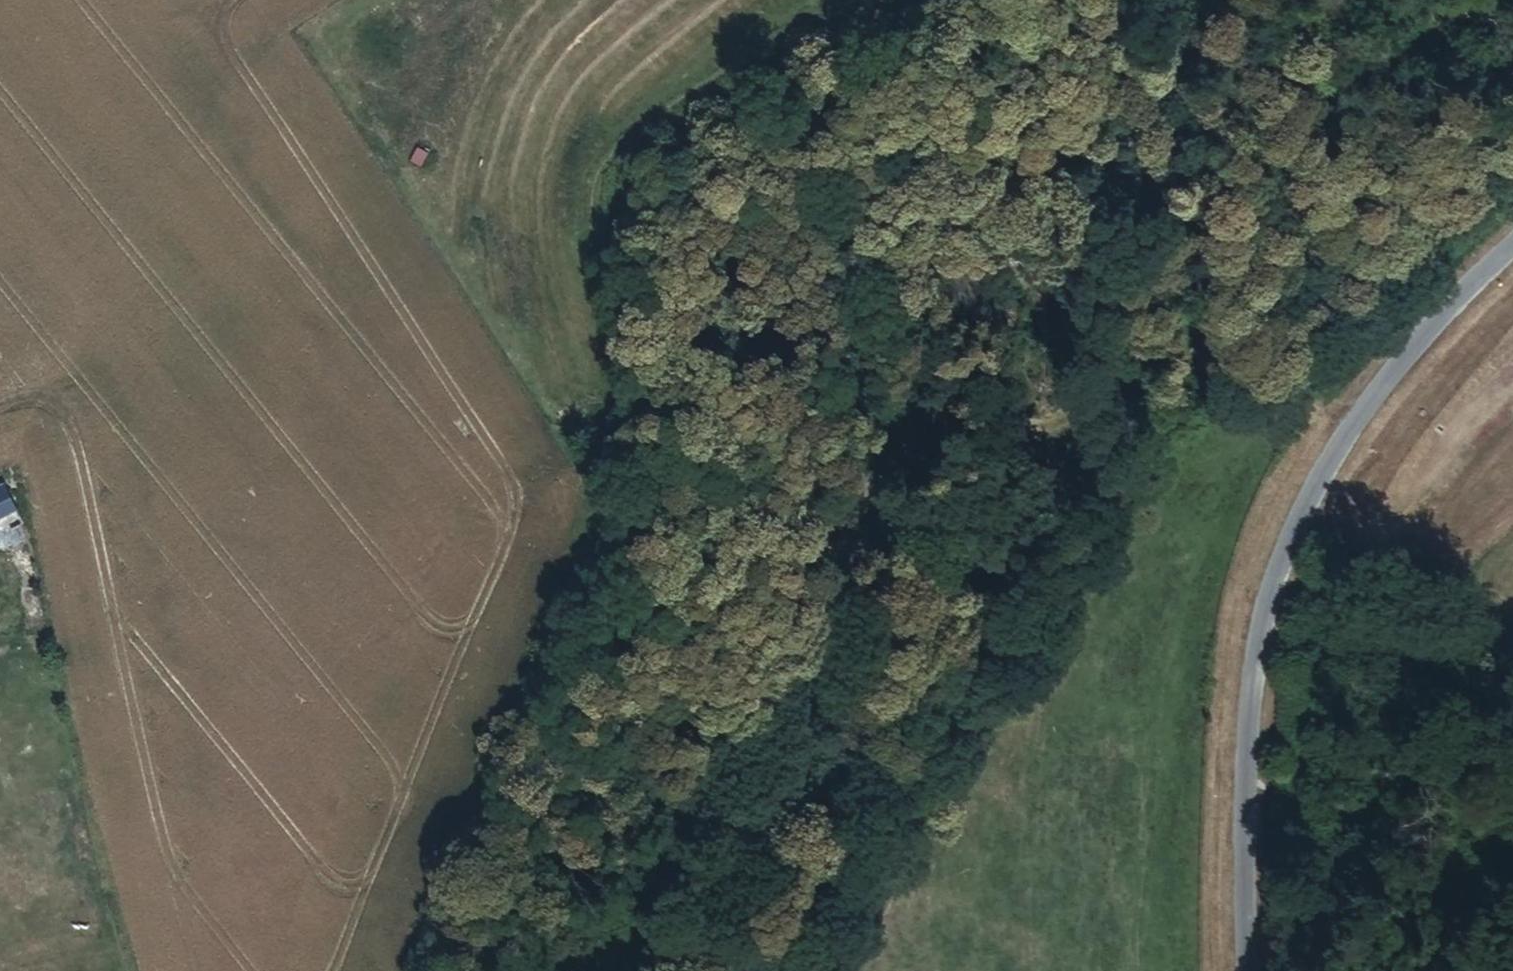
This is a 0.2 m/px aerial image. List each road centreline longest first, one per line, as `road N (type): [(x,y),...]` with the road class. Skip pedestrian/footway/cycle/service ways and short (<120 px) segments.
road 1 (unclassified): [(1246,970),(1251,691),(1270,599),(1300,516),(1343,443),(1512,253)]

